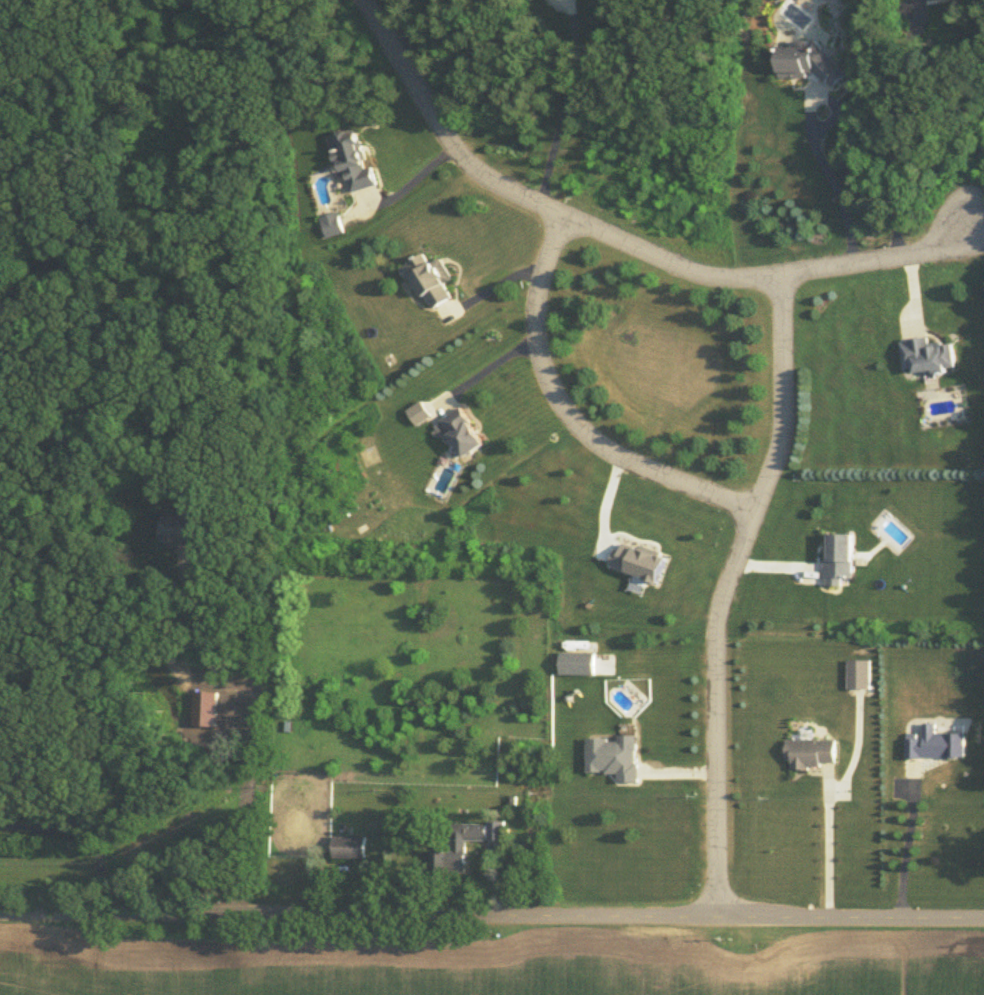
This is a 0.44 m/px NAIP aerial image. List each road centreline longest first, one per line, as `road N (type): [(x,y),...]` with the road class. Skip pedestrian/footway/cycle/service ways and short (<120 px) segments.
road 1 (residential): [(0,911),(983,915)]
road 2 (residential): [(972,221),(953,249),(723,280),(480,174),(368,0)]
road 3 (residential): [(719,915),(715,631),(785,437),(784,274)]
road 4 (residential): [(568,213),(536,301),(542,366),(556,401),(599,449),(757,515)]

